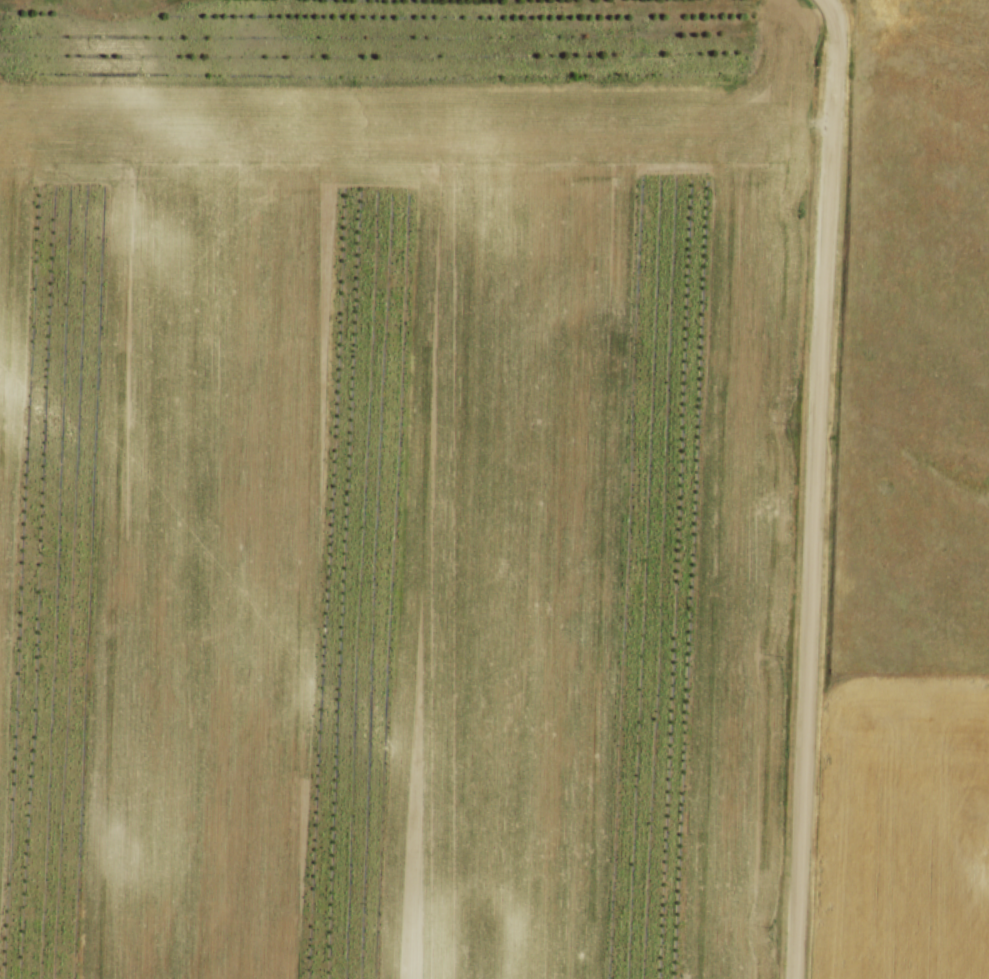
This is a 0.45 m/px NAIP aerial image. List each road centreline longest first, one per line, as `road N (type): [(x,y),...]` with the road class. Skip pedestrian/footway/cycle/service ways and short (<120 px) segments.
road 1 (residential): [(790,978),(834,31),(824,0)]

